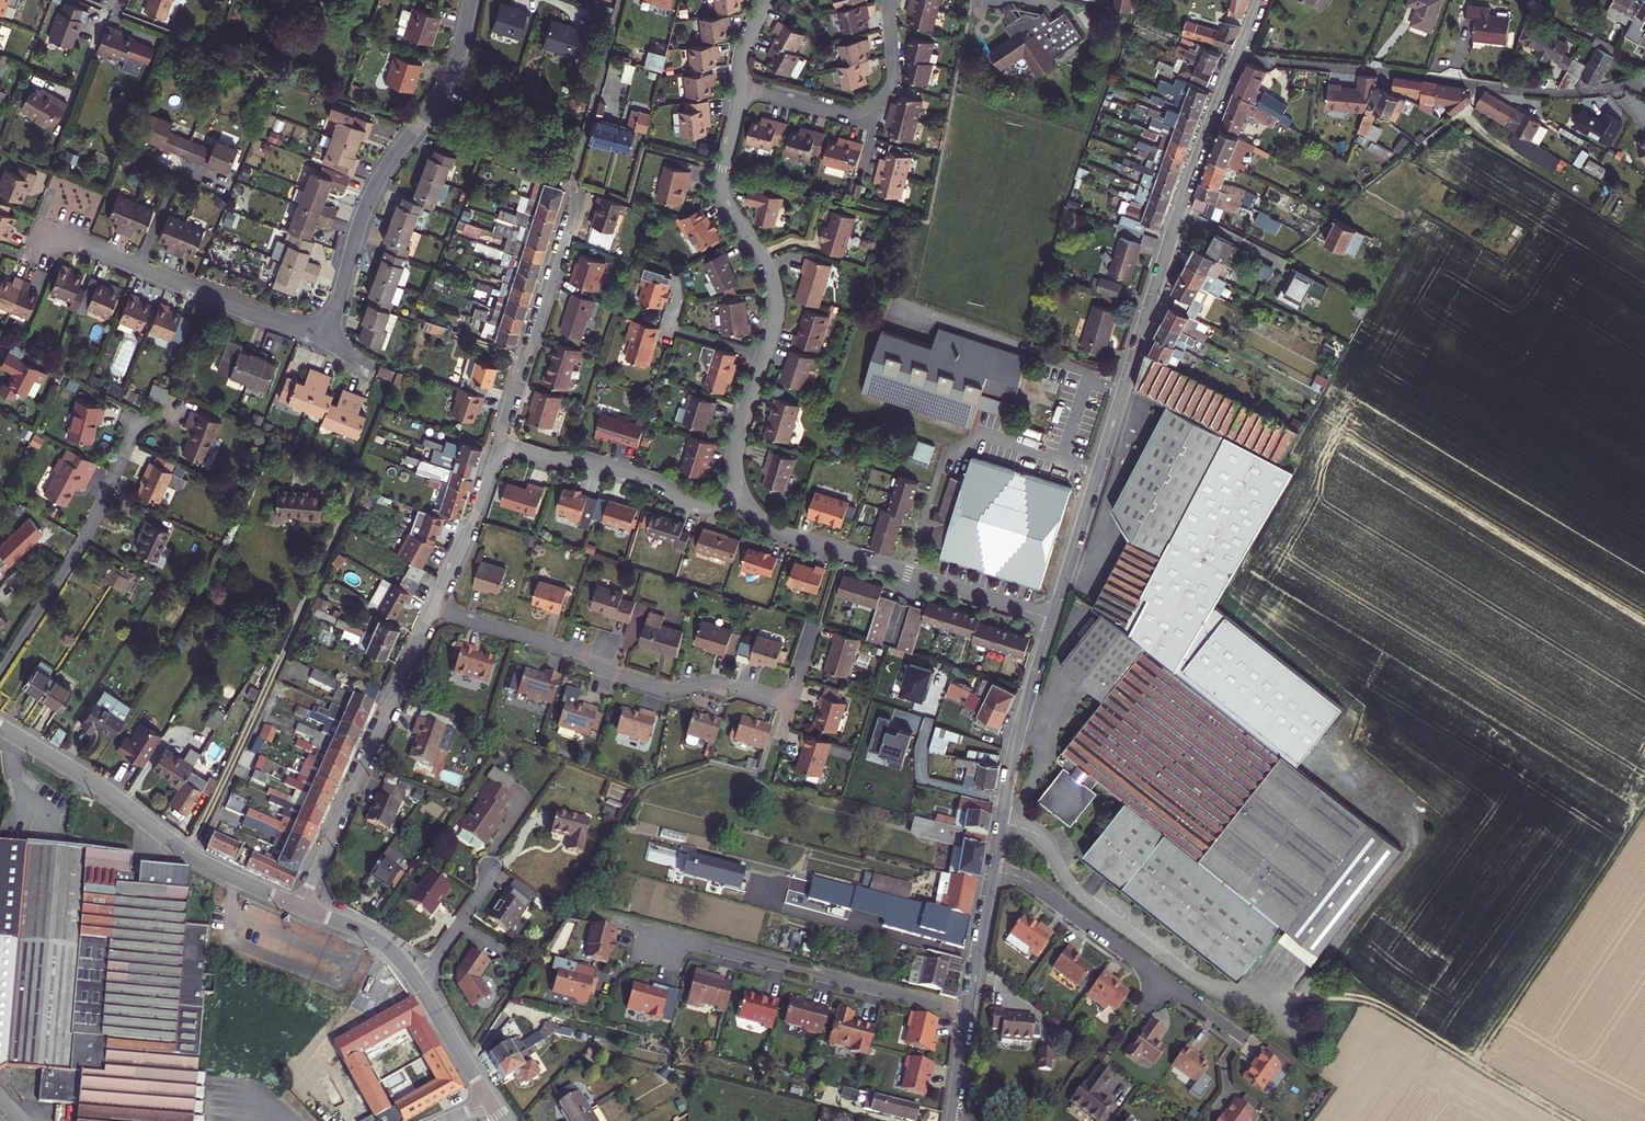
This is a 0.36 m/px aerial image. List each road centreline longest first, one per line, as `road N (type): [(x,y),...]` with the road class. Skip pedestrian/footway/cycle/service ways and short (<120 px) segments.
road 1 (track): [(1002,822),(1053,849),(1078,892),(1216,993),(1365,999),(1573,1120)]
road 2 (tertiary): [(1236,57),(1175,220),(1050,618)]
road 3 (residential): [(621,0),(573,183),(573,213),(499,442)]
road 4 (residential): [(743,88),(722,194),(768,267),(776,303),(737,439),(742,496)]
road 5 (residential): [(1236,57),(1568,93),(1644,75)]
road 6 (residential): [(433,607),(659,687),(726,682),(792,701)]
road 7 (residential): [(326,340),(368,202),(448,84),(471,0)]
road 8 (tertiary): [(300,907),(185,852),(0,725)]
road 9 (residential): [(742,496),(789,536),(1050,618)]
road 10 (residential): [(967,1013),(643,932)]
road 11 (residential): [(300,907),(433,607)]
road 12 (track): [(1472,1062),(1644,807)]
road 13 (residential): [(993,870),(1038,889),(1241,1038)]
road 14 (residential): [(0,670),(82,543),(134,431)]
road 15 (tertiary): [(1050,618),(993,870)]
road 16 (residential): [(499,442),(653,477),(690,503),(742,496)]
road 17 (residential): [(743,88),(835,111),(869,107),(893,80),(890,0)]
road 18 (residential): [(326,340),(139,267)]
road 19 (residential): [(433,607),(499,442)]
road 20 (tertiary): [(993,870),(967,1013)]
road 21 (tertiary): [(489,1101),(416,979)]
road 22 (tertiary): [(416,979),(369,935),(300,907)]
road 23 (residential): [(416,979),(494,872)]

